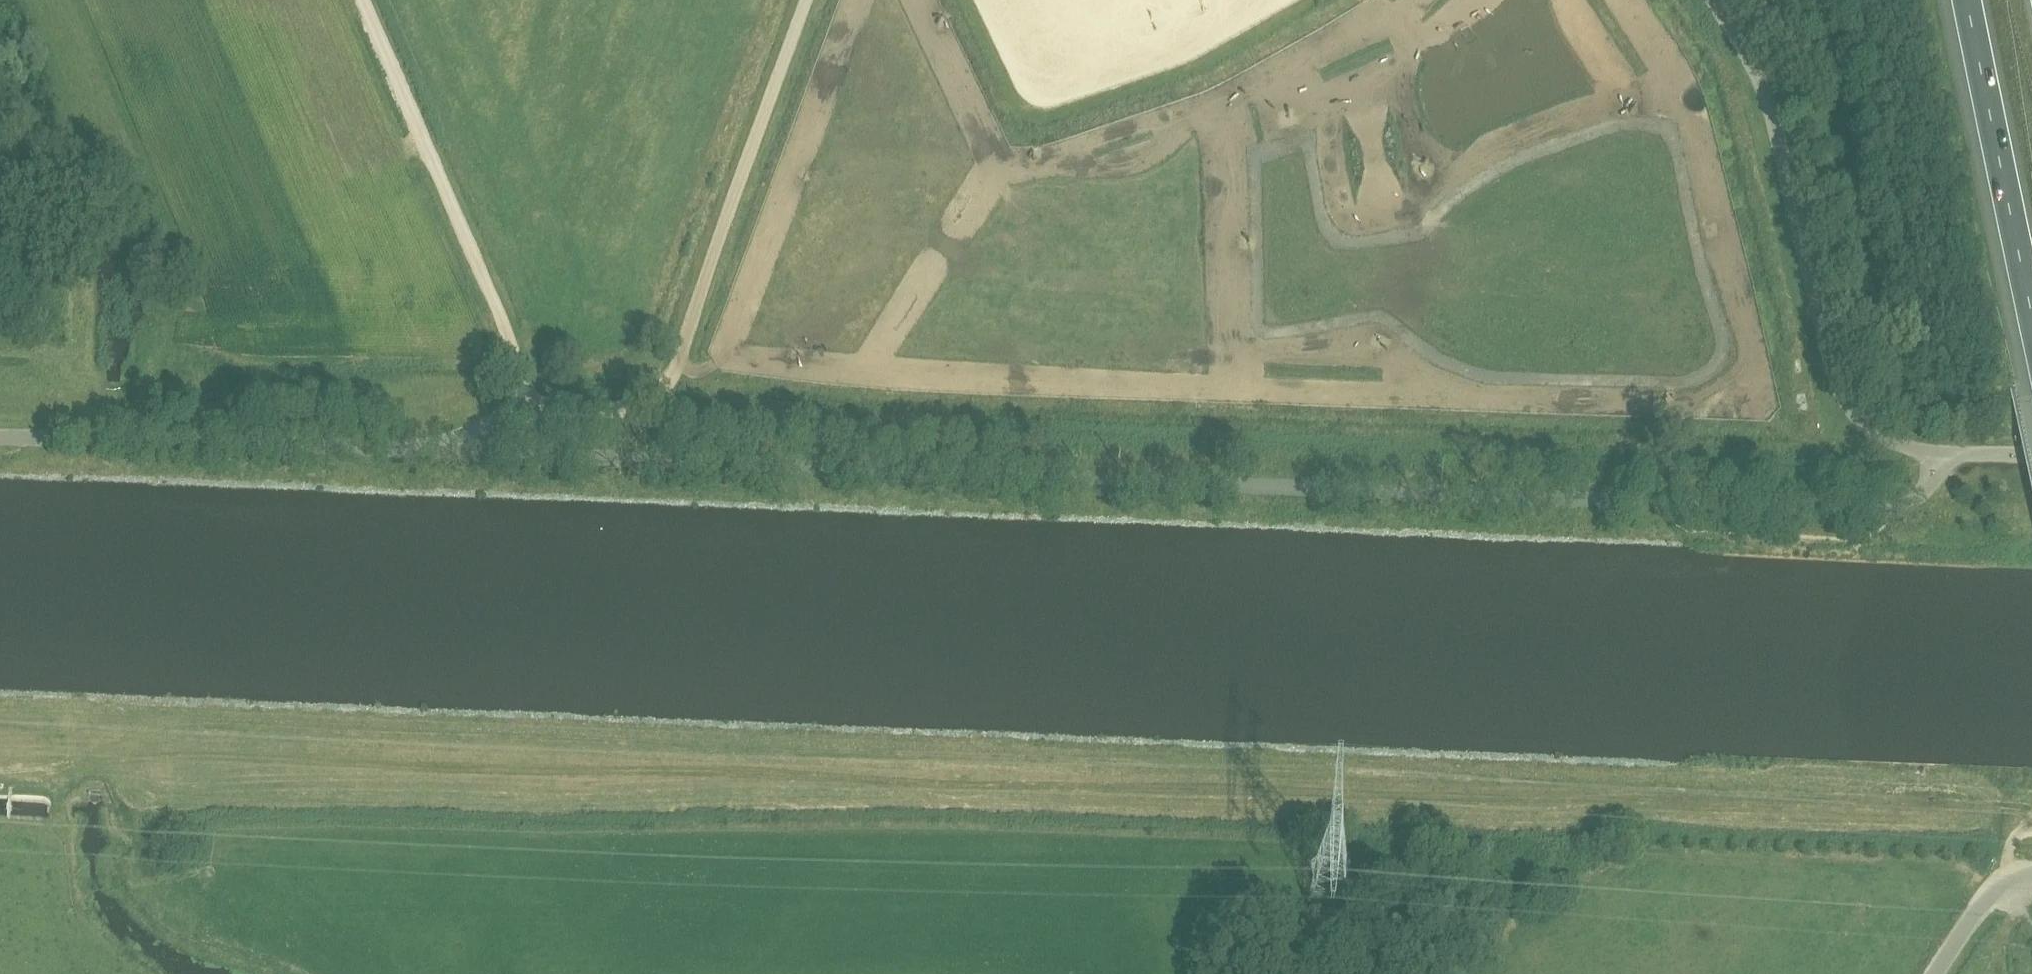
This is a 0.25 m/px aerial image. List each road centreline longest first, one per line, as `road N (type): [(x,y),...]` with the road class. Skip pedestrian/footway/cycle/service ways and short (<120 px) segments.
road 1 (track): [(0,768),(83,764),(154,729),(182,725),(2004,806)]
road 2 (unclassified): [(1937,451),(1922,493),(1896,509),(1876,510),(555,454)]
road 3 (track): [(363,0),(508,332),(524,398),(533,408),(610,409),(653,395),(671,376),(808,0)]
road 4 (unclassified): [(1937,451),(1860,421),(1838,385),(1762,85),(1712,0)]
road 5 (unclassified): [(414,449),(0,433)]
road 6 (motorway): [(1968,0),(2031,306)]
road 7 (unclassified): [(1935,973),(1993,889),(2031,871)]
road 8 (unclassified): [(555,454),(414,449)]
road 9 (unclassified): [(524,398),(414,449)]

